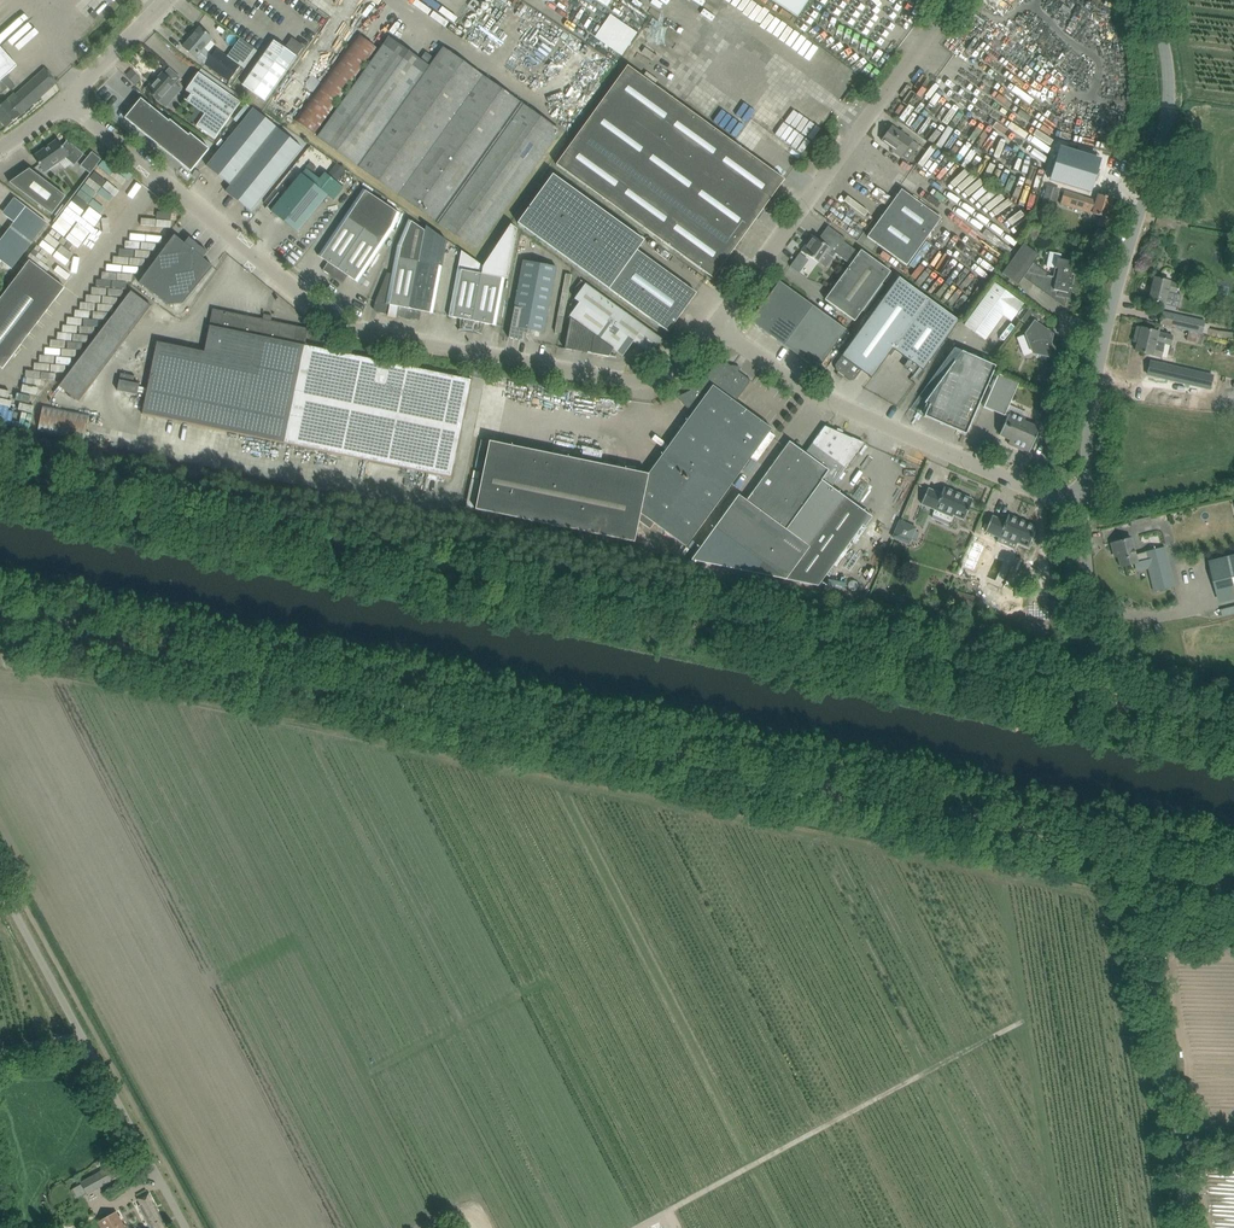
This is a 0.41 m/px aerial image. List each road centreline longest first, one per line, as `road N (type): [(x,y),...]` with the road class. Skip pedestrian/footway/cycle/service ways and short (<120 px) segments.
road 1 (unclassified): [(0,622),(1109,857),(1162,878)]
road 2 (unclassified): [(721,326),(688,364),(660,379),(626,382),(401,340),(341,319),(69,103)]
road 3 (unclassified): [(1083,512),(1095,386),(1169,107),(1154,0)]
road 4 (unclassified): [(1083,512),(809,391),(721,326)]
road 5 (unclassified): [(721,326),(948,0)]
road 6 (unclassified): [(187,1227),(0,887)]
road 7 (unclassified): [(1190,1227),(1144,938),(1145,896),(1162,878)]
road 8 (unclassified): [(1233,720),(1149,703),(1113,683),(1095,648),(1083,512)]
road 9 (unclassified): [(69,103),(170,0)]

